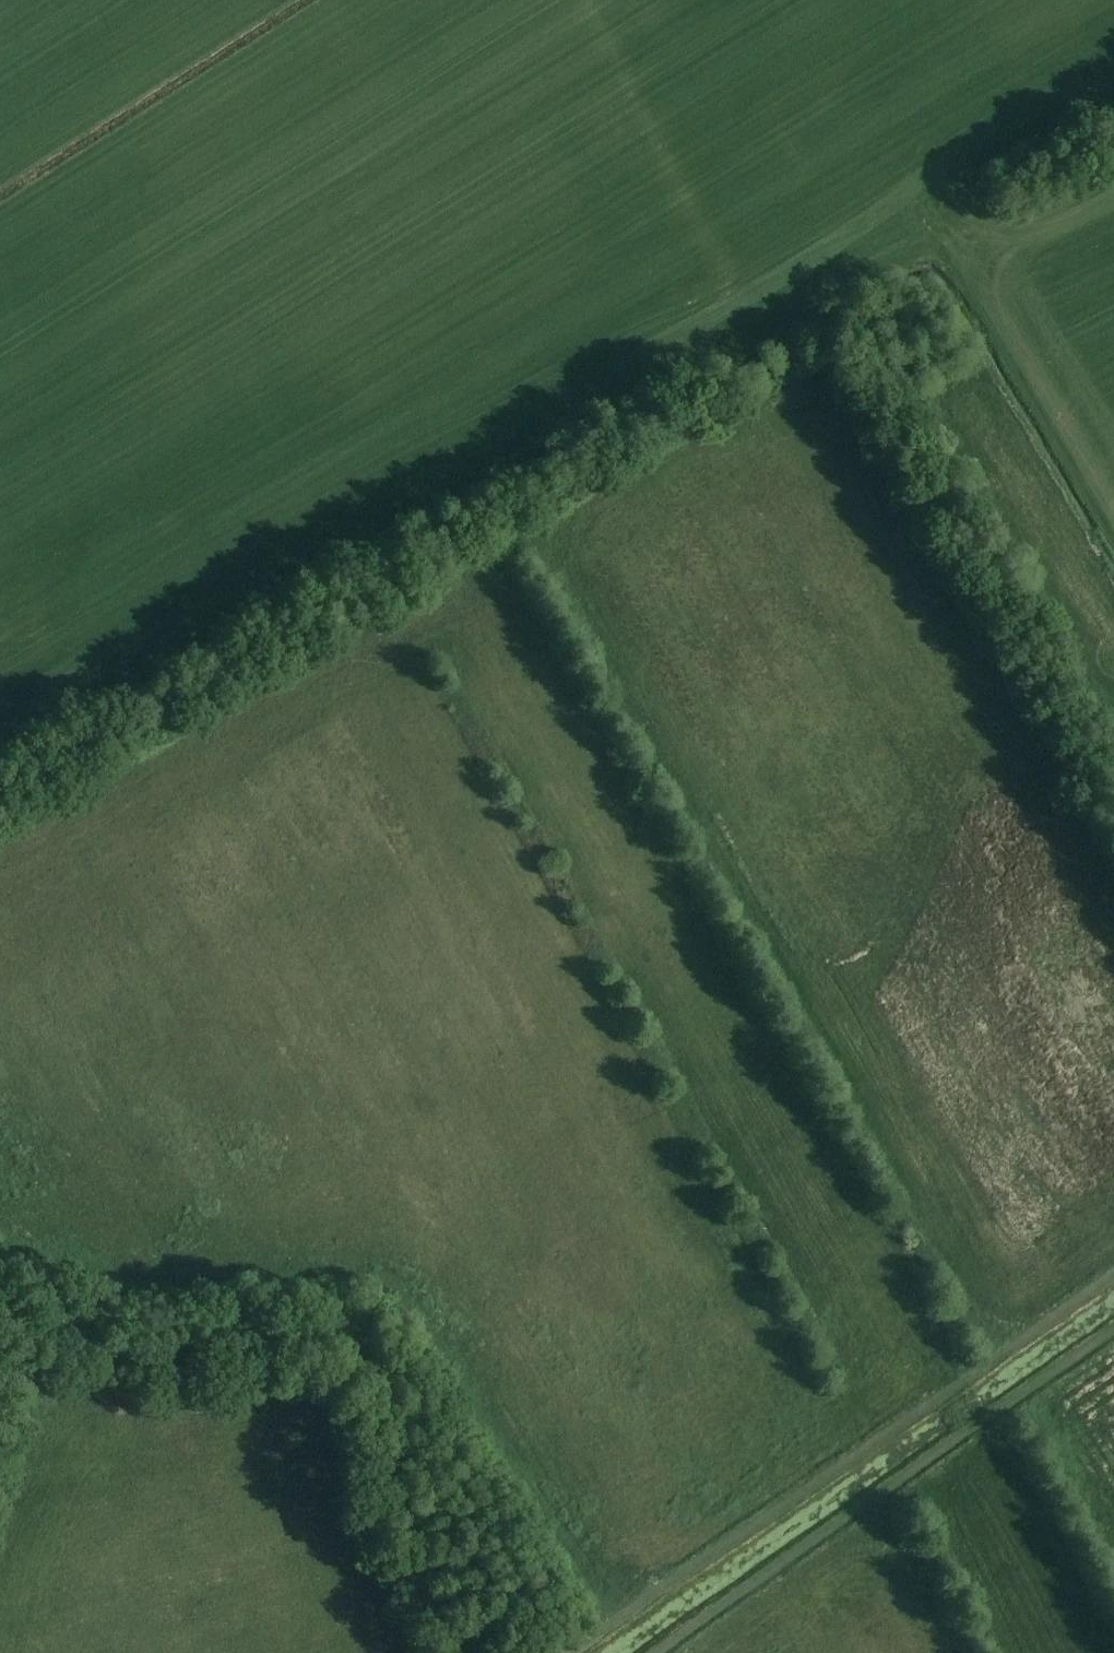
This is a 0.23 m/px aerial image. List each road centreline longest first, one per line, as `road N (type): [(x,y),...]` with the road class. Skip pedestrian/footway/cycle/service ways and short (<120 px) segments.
road 1 (track): [(0,1316),(48,1336),(163,1350),(304,1345),(332,1352),(373,1405),(410,1551),(451,1652)]

